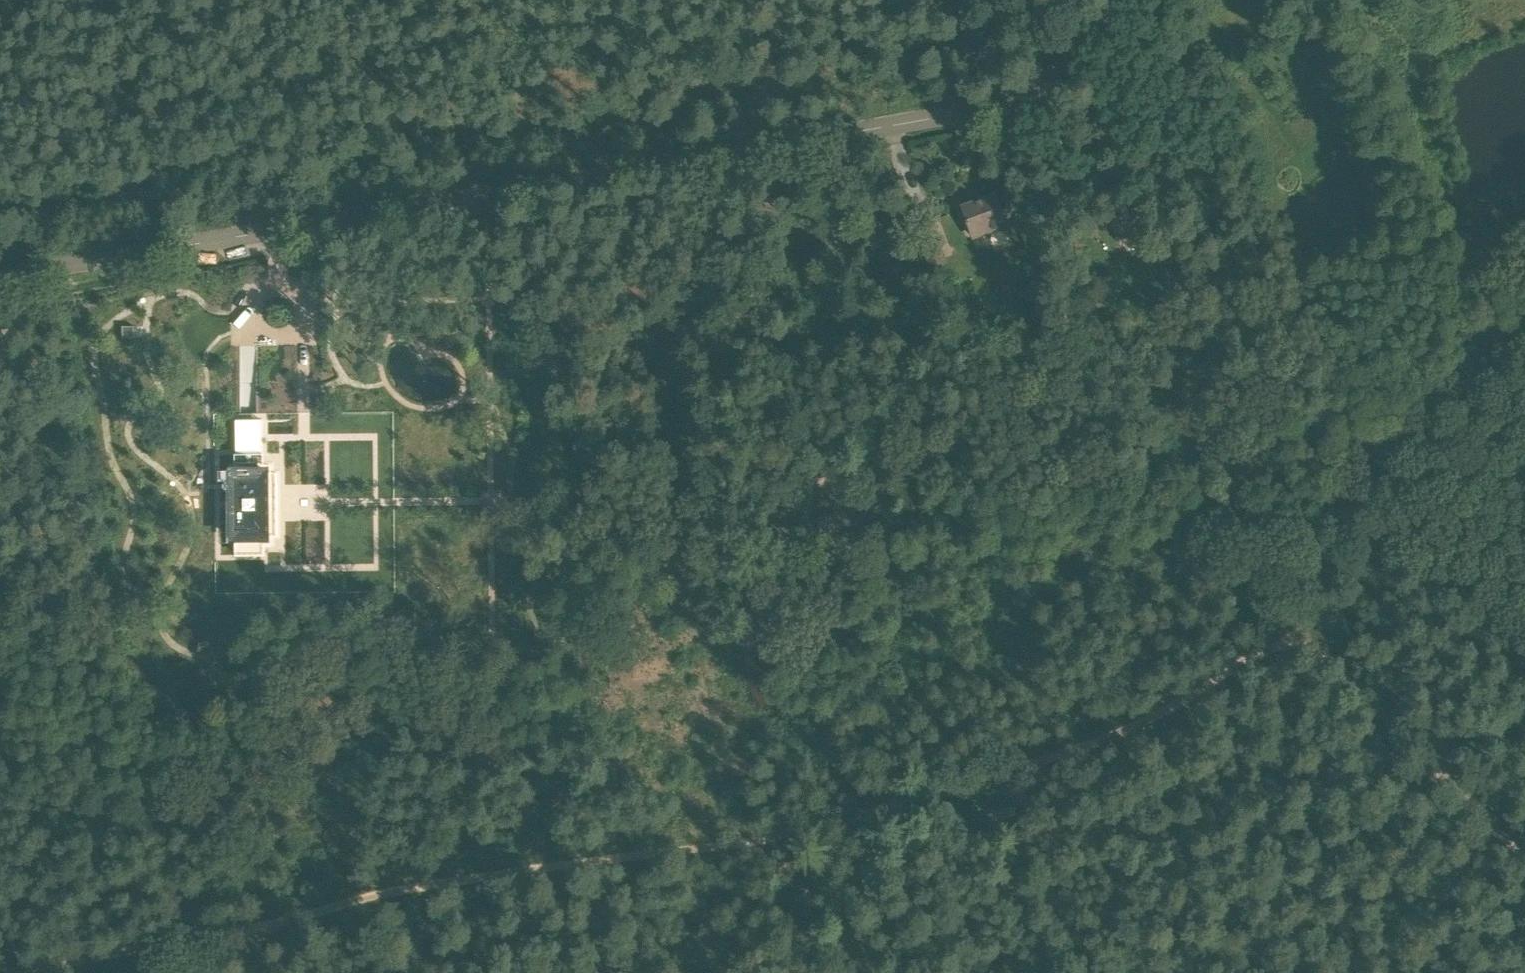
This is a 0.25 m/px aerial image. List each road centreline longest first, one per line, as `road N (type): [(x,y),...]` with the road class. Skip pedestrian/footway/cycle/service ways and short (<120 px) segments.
road 1 (track): [(1302,636),(1128,728),(801,831),(397,892),(29,972)]
road 2 (unclassified): [(0,276),(971,111),(1070,69),(1127,0)]
road 3 (track): [(1524,863),(1332,656),(1302,636)]
road 4 (track): [(1144,70),(1213,56),(1359,0)]
road 5 (track): [(958,0),(1070,69),(1111,77),(1144,70)]

